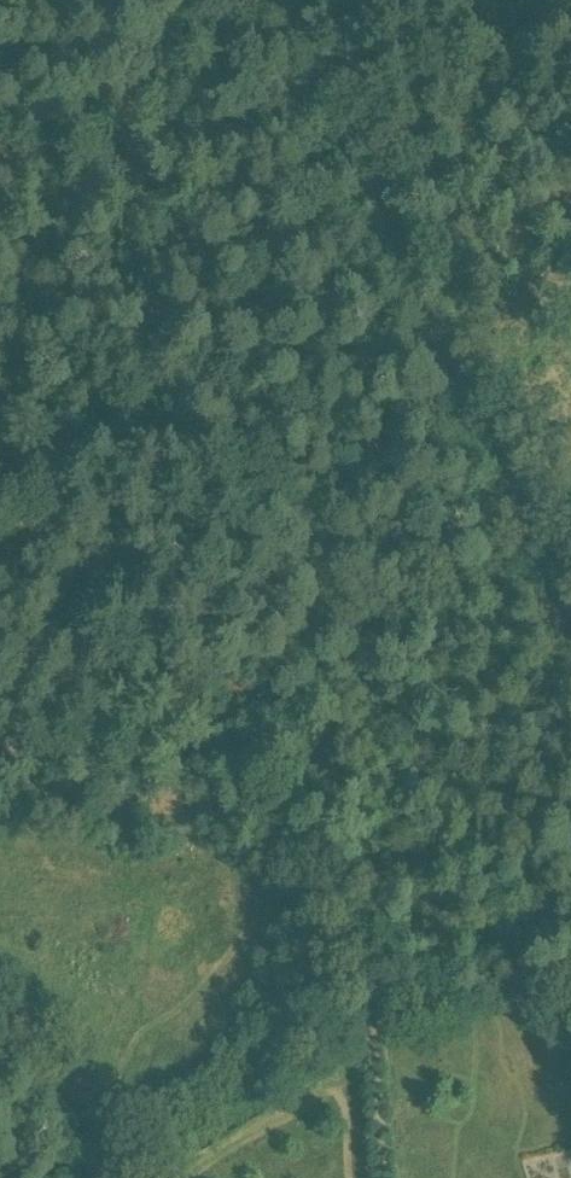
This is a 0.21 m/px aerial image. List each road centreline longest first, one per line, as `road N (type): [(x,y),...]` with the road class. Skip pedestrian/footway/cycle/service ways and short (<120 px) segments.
road 1 (track): [(570,670),(274,0)]
road 2 (track): [(0,561),(80,560),(157,542),(454,403)]
road 3 (track): [(414,0),(462,117),(570,233)]

